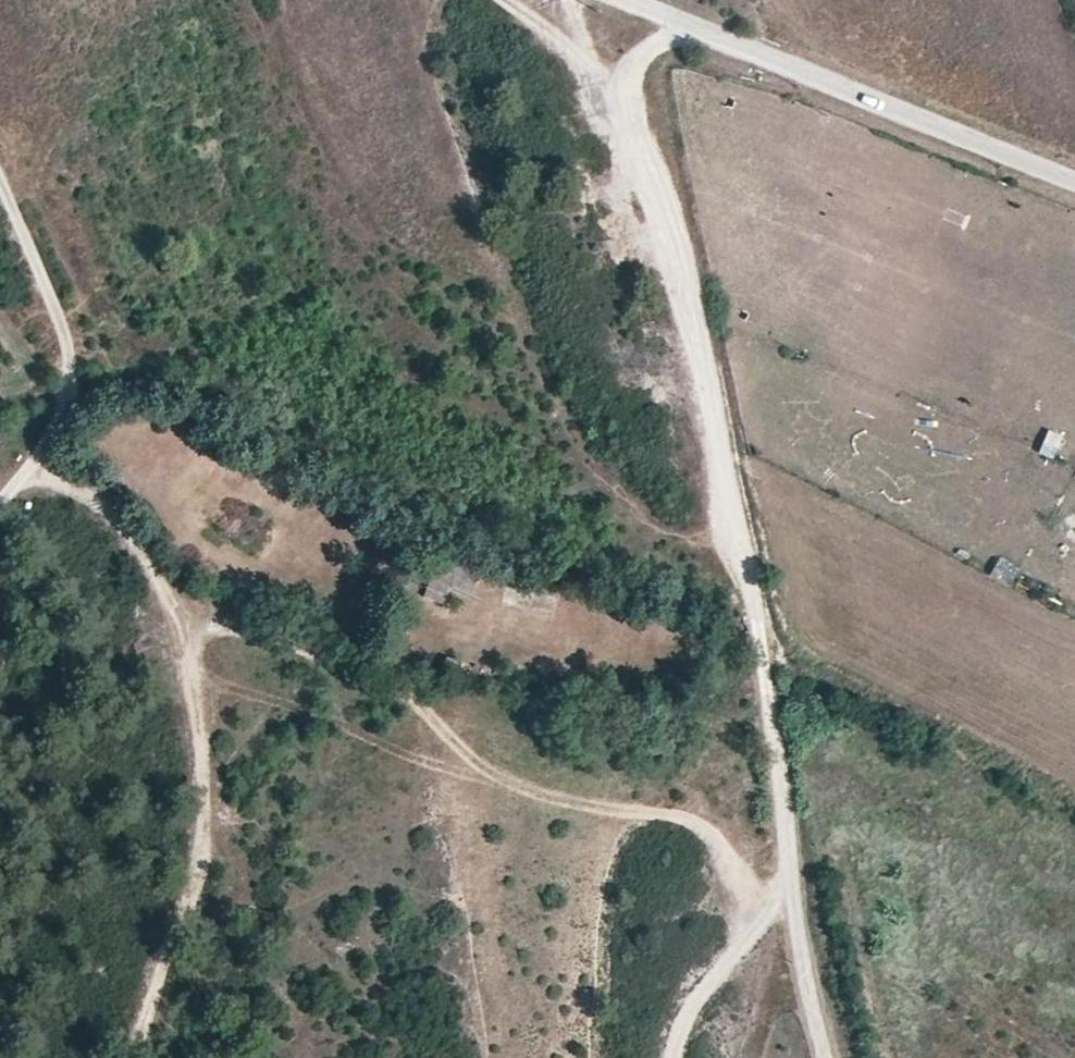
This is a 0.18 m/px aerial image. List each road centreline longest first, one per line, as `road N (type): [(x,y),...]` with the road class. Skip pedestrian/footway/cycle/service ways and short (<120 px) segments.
road 1 (track): [(692,25),(633,64),(623,87),(694,328),(799,929),(831,1057)]
road 2 (track): [(794,892),(731,864),(702,826),(550,796),(488,772),(402,685),(183,619),(131,535),(85,493),(27,467)]
road 3 (unclassified): [(631,0),(1074,184)]
road 4 (track): [(183,619),(202,748),(198,864),(133,1057)]
road 5 (track): [(0,507),(81,385),(0,188)]
road 6 (track): [(794,892),(686,1009),(673,1057)]
road 7 (track): [(503,0),(623,87)]

